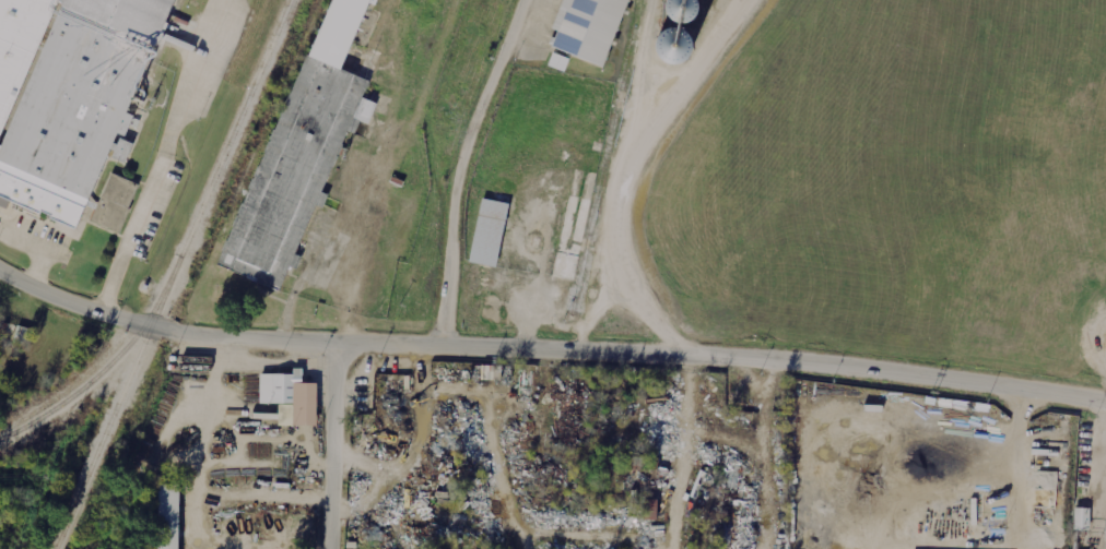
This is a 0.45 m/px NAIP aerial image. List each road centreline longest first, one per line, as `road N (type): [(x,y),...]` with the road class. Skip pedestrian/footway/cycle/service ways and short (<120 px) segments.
road 1 (tertiary): [(1105,393),(803,351),(150,329),(75,306),(0,268)]
road 2 (tertiary): [(333,548),(336,373),(344,336)]

